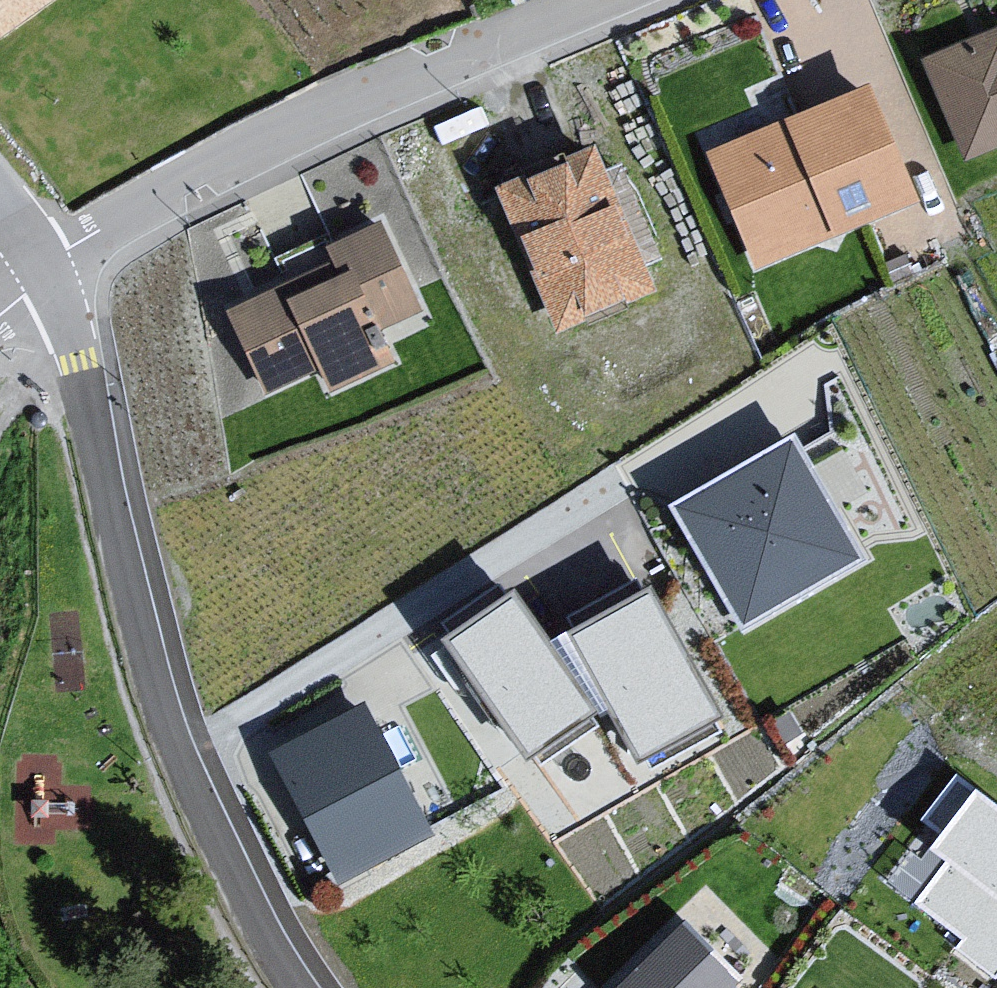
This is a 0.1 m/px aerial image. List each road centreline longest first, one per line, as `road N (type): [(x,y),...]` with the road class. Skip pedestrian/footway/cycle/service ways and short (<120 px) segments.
road 1 (residential): [(181,750),(818,364)]
road 2 (residential): [(46,269),(109,220),(313,116),(595,0)]
road 3 (residential): [(46,269),(89,399),(141,639),(181,750)]
road 4 (residential): [(181,750),(211,832),(300,987)]

